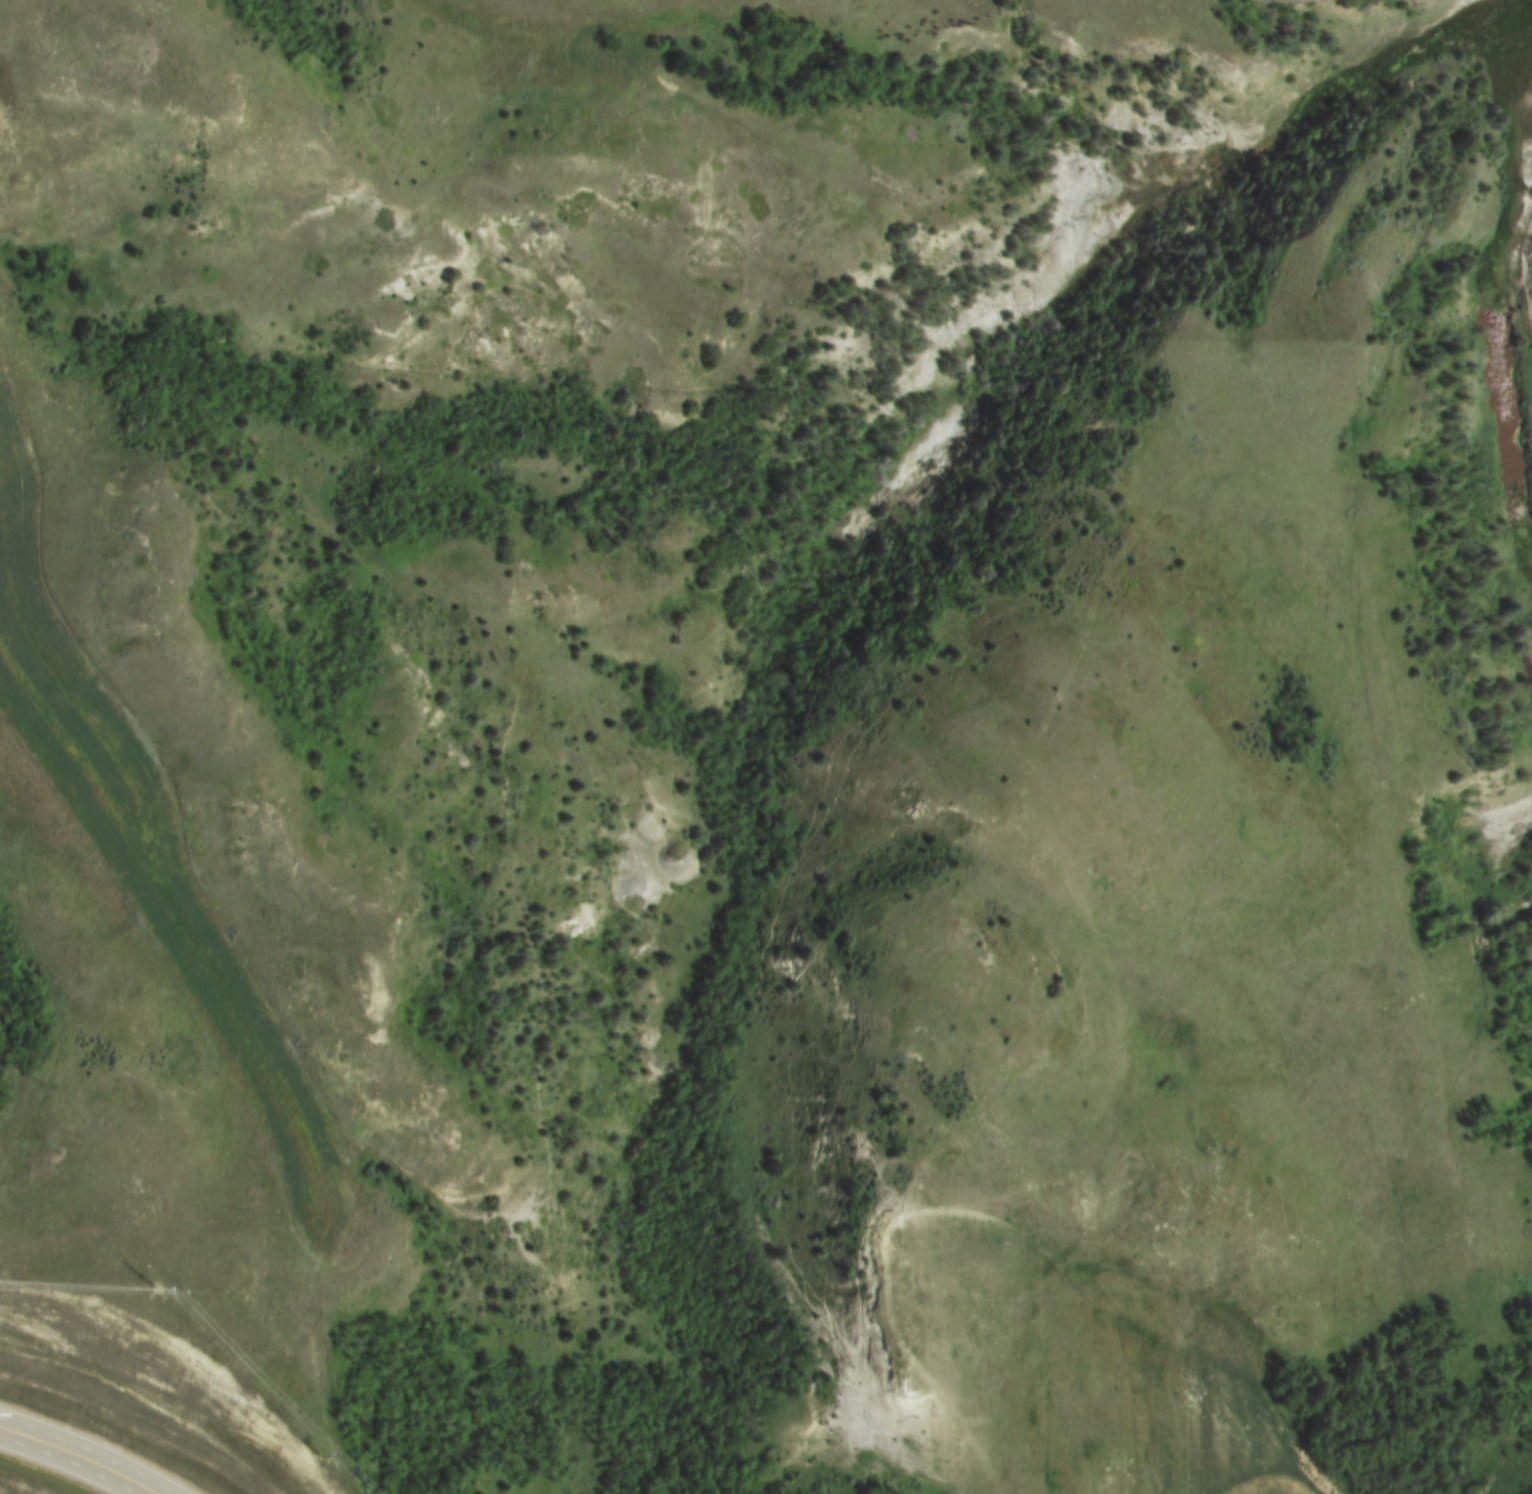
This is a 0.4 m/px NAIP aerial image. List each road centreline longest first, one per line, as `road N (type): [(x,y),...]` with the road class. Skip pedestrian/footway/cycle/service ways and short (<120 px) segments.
road 1 (secondary): [(0,1425),(81,1453),(159,1493)]

